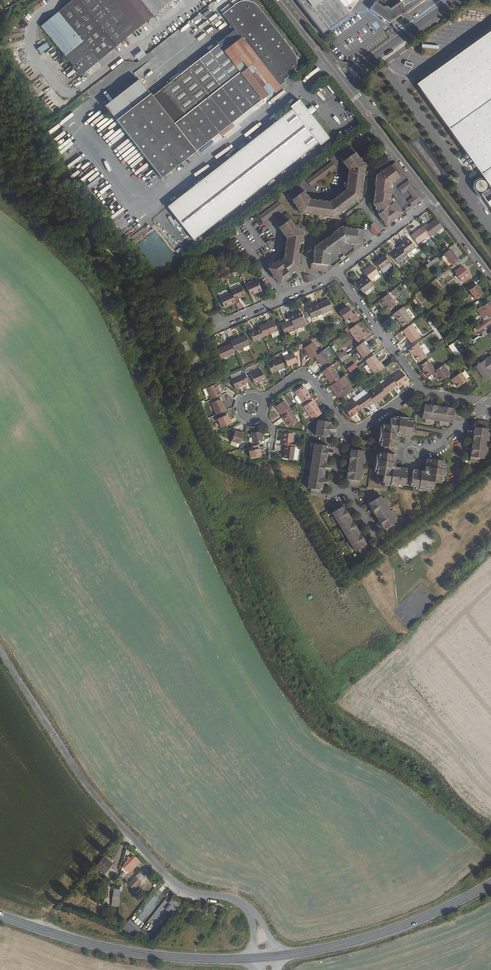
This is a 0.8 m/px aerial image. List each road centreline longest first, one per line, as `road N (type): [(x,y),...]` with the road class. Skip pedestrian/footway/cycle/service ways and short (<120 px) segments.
road 1 (tertiary): [(263,956),(251,913),(239,901),(175,884),(91,793),(0,653)]
road 2 (secondary): [(263,956),(114,949),(0,915)]
road 3 (secondary): [(490,881),(369,936),(263,956)]
road 4 (residential): [(302,181),(237,229),(285,297)]
road 5 (residential): [(339,271),(425,392)]
road 6 (residential): [(380,542),(350,493),(332,490),(348,426)]
road 7 (unclassified): [(343,80),(453,0)]
road 8 (residential): [(348,426),(307,372),(261,399)]

